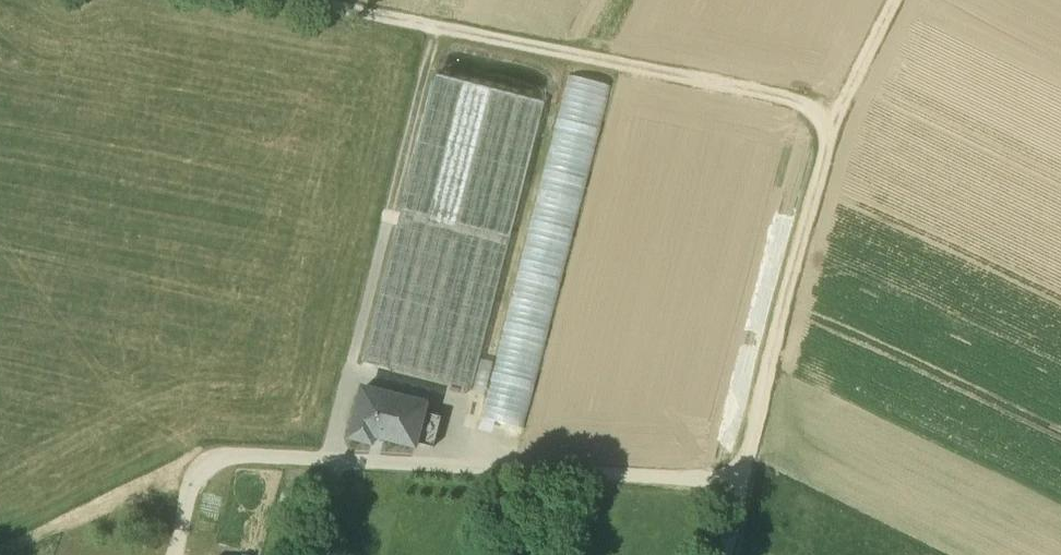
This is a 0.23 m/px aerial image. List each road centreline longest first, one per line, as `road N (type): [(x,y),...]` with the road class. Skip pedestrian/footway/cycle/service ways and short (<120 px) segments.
road 1 (track): [(832,127),(801,102),(299,0)]
road 2 (track): [(739,483),(832,127)]
road 3 (track): [(390,210),(437,27)]
road 4 (track): [(832,127),(896,0)]

